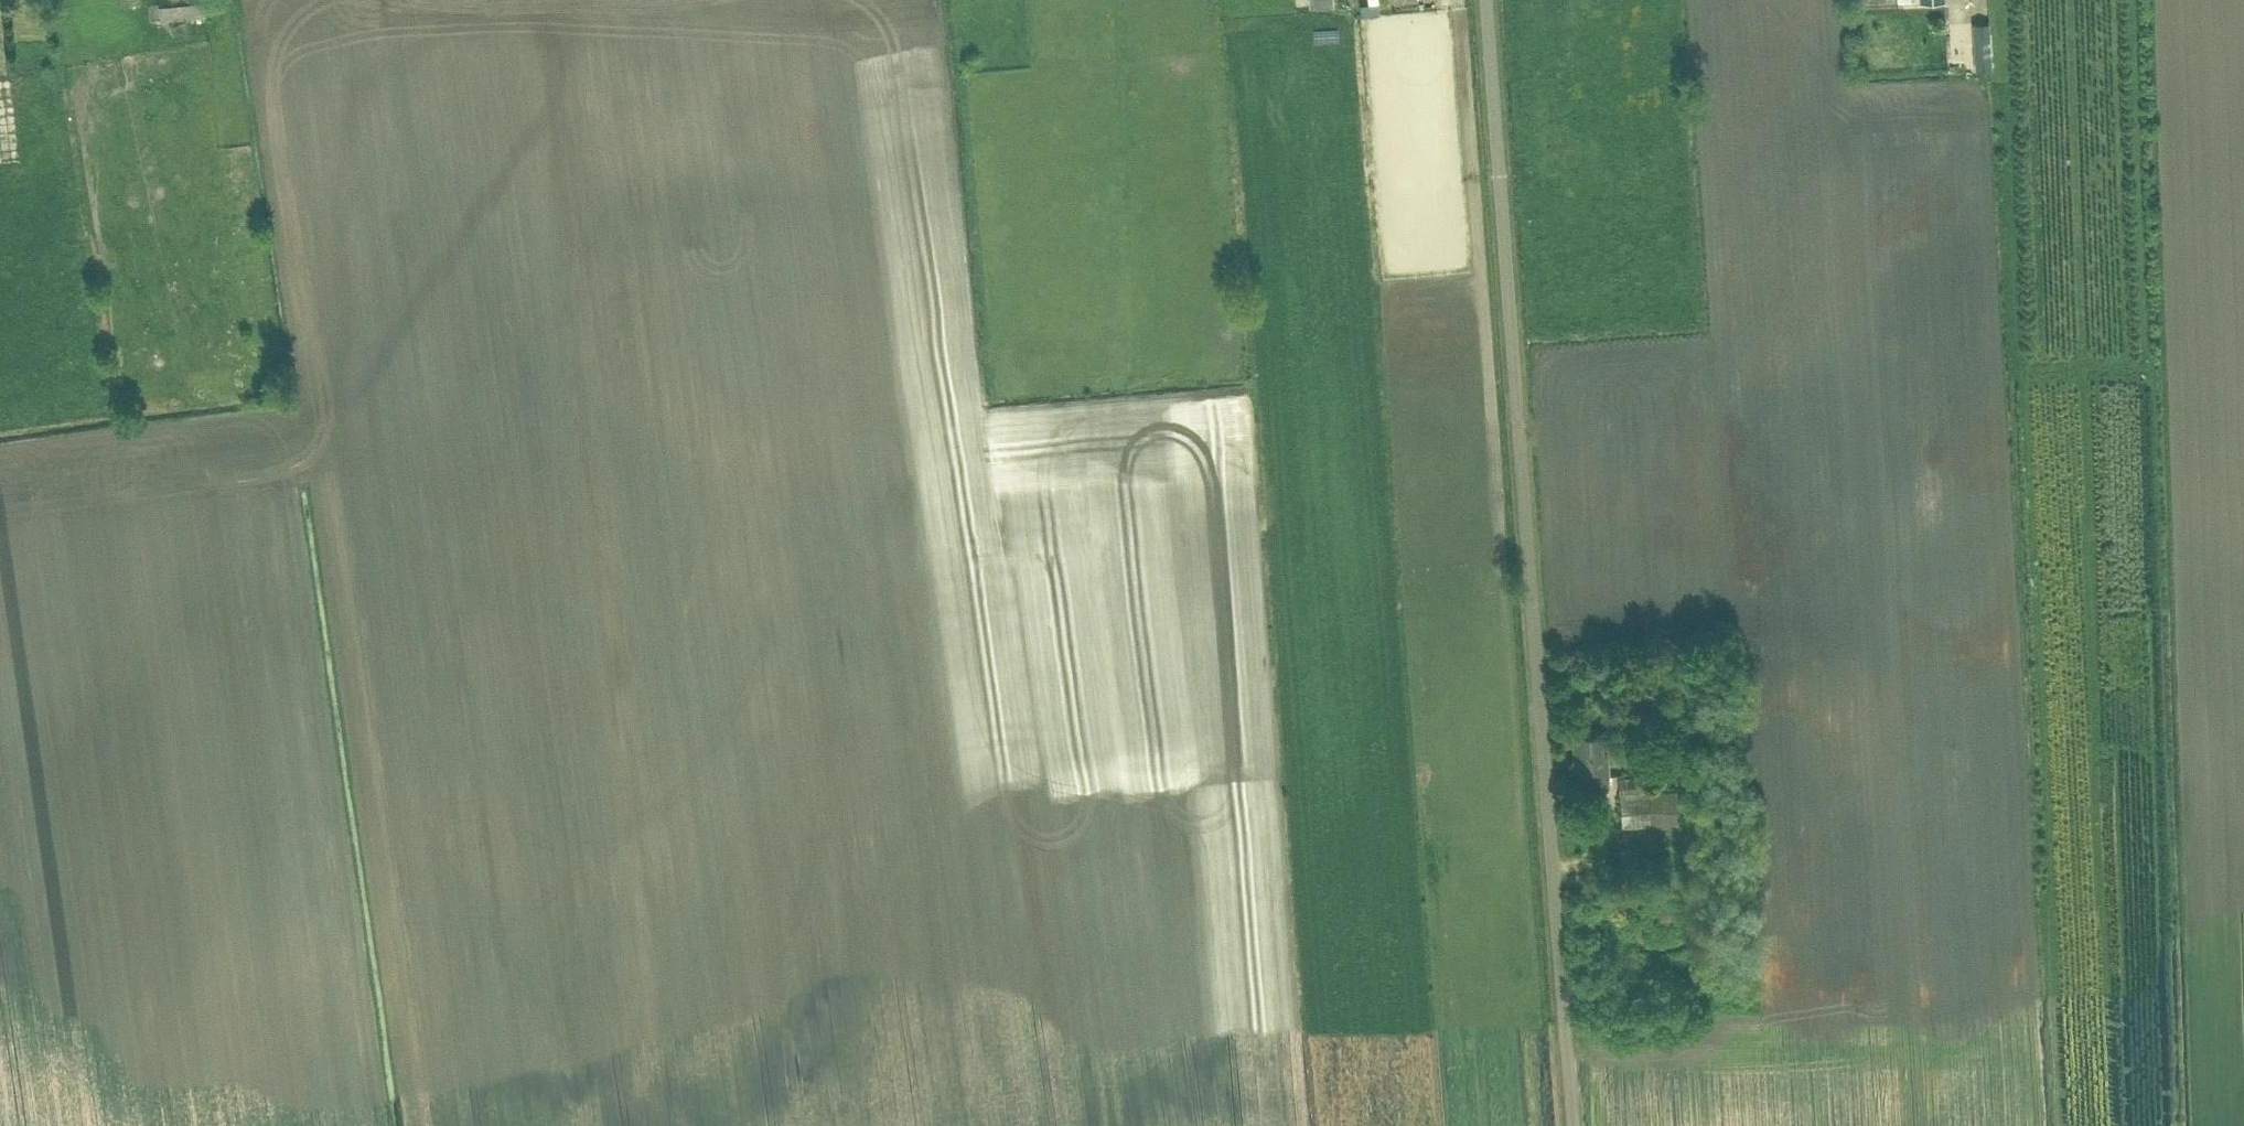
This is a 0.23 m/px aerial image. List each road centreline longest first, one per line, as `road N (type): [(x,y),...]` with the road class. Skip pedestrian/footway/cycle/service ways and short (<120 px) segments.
road 1 (unclassified): [(1572,1125),(1485,0)]

